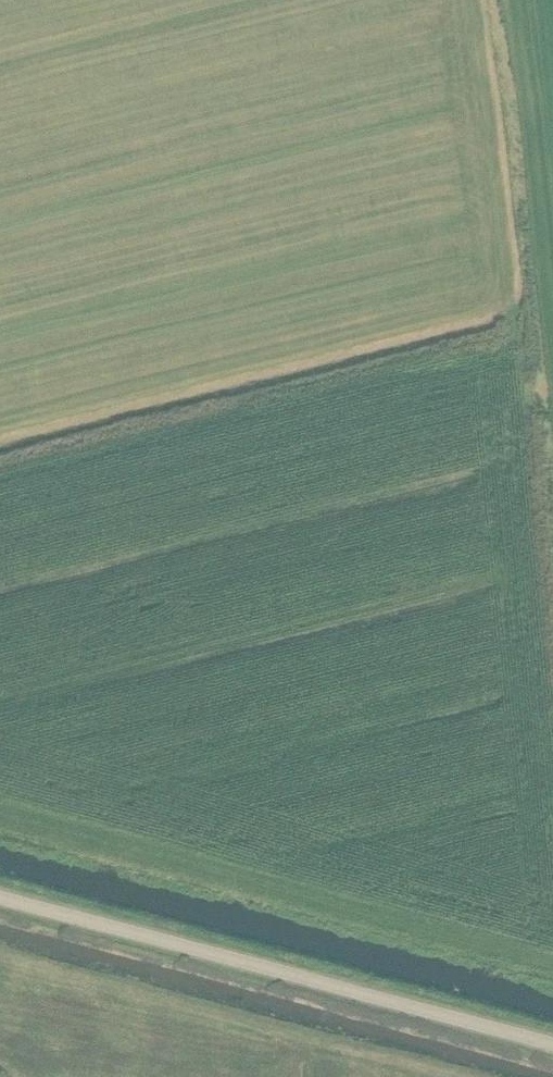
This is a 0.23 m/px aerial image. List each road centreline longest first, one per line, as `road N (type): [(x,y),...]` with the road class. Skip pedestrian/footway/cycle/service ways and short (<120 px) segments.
road 1 (tertiary): [(552,1045),(0,899)]

